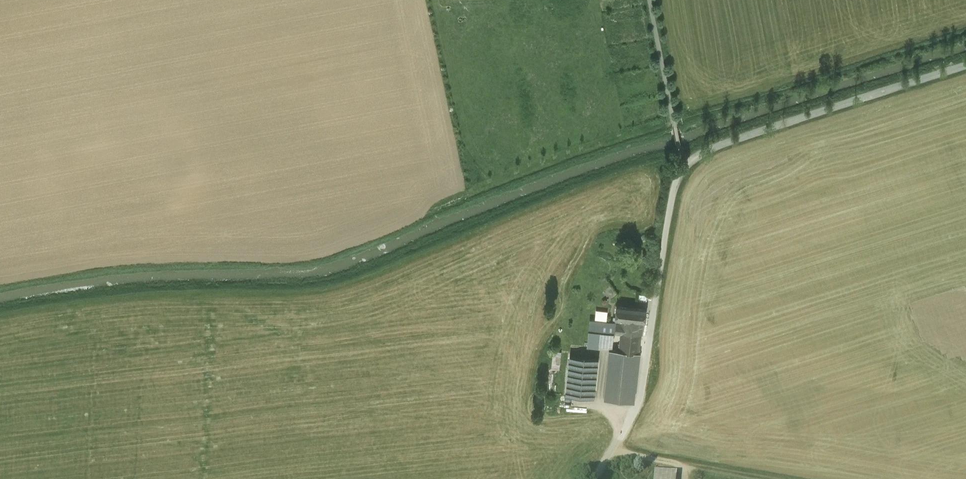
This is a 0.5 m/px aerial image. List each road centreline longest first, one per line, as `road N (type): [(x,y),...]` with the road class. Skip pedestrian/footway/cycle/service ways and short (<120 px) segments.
road 1 (unclassified): [(594,478),(636,408),(683,167)]
road 2 (track): [(965,65),(714,145),(683,167)]
road 3 (track): [(674,122),(650,0)]

